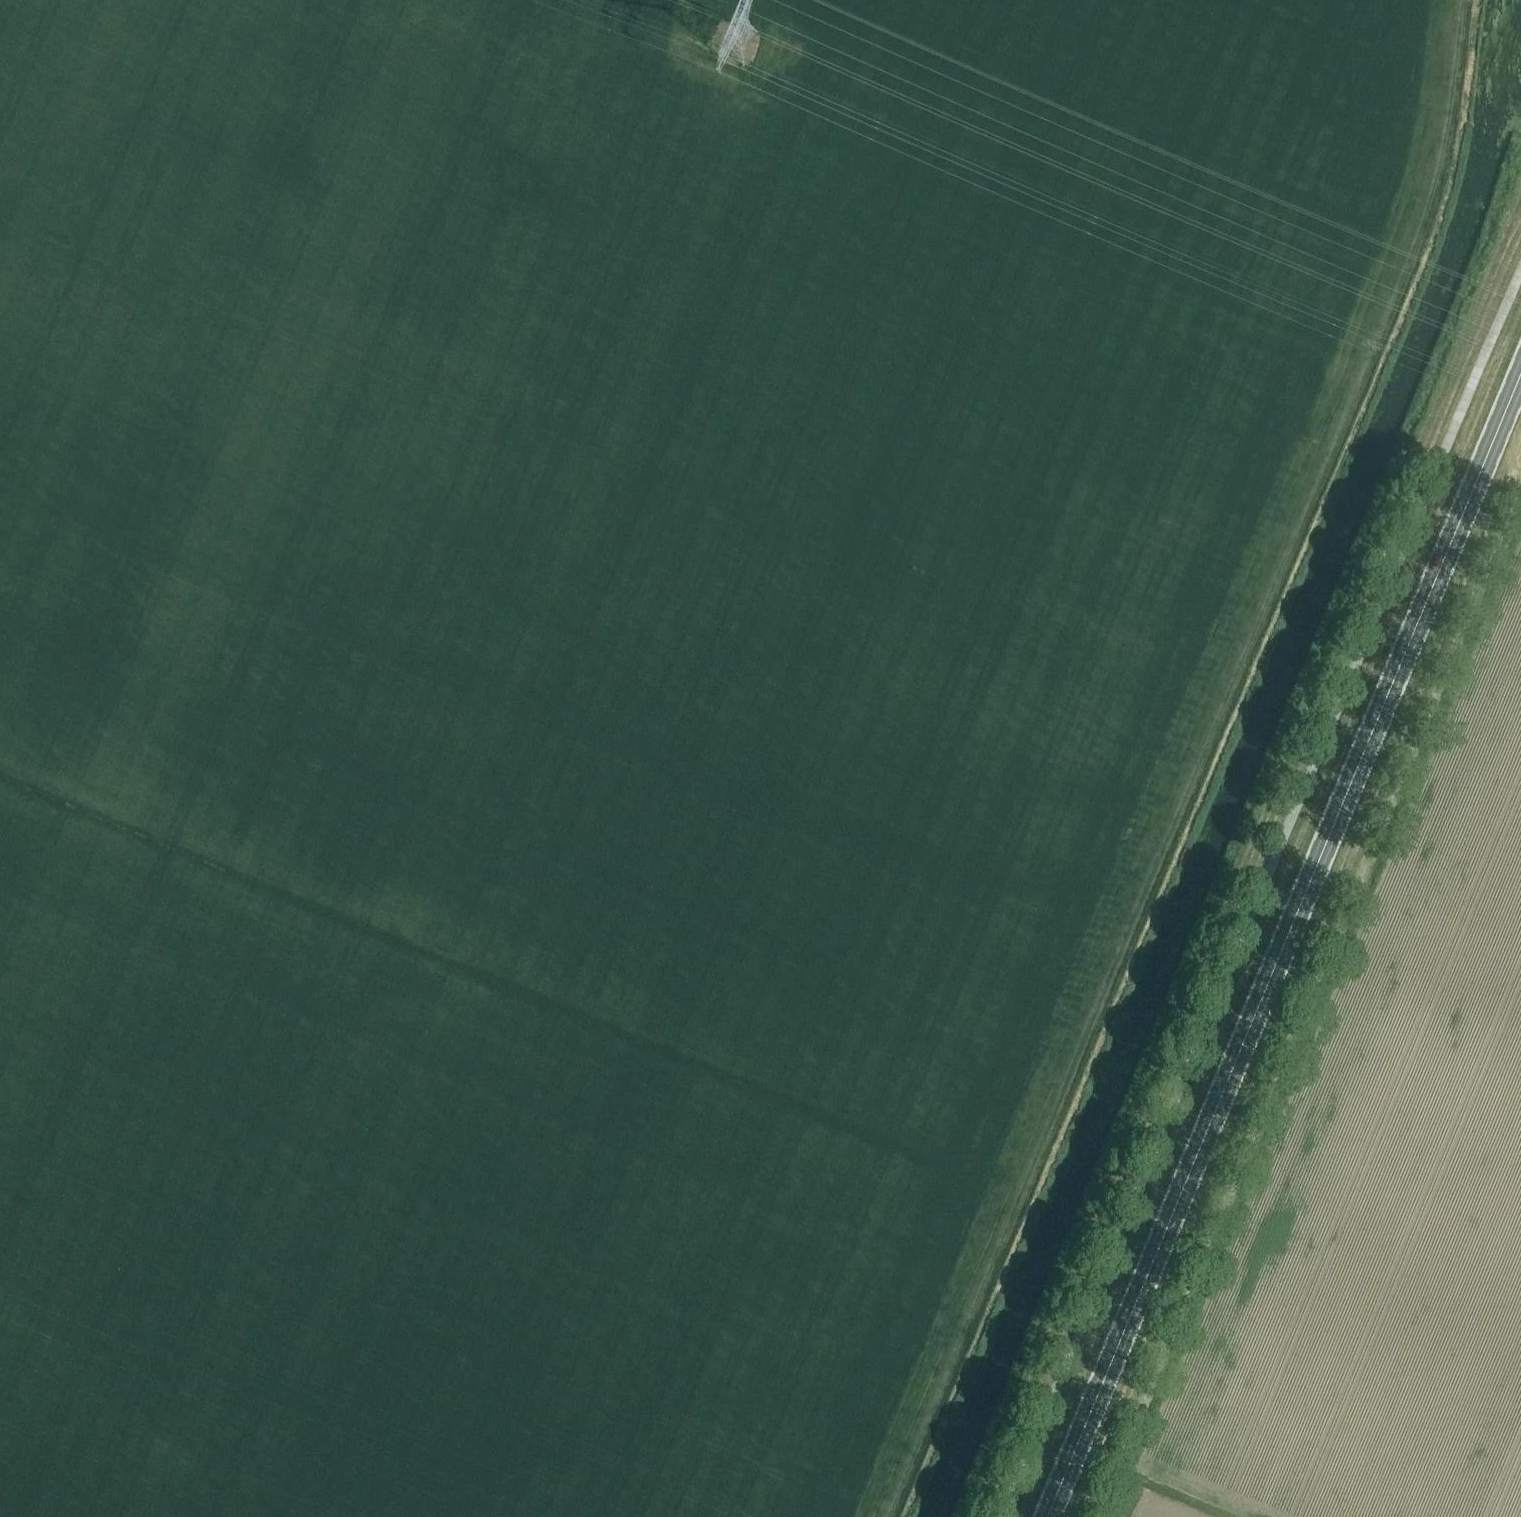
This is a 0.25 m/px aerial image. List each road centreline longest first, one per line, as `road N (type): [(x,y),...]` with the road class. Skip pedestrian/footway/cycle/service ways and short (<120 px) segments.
road 1 (tertiary): [(1047,1516),(1520,371)]
road 2 (track): [(424,946),(0,771)]

